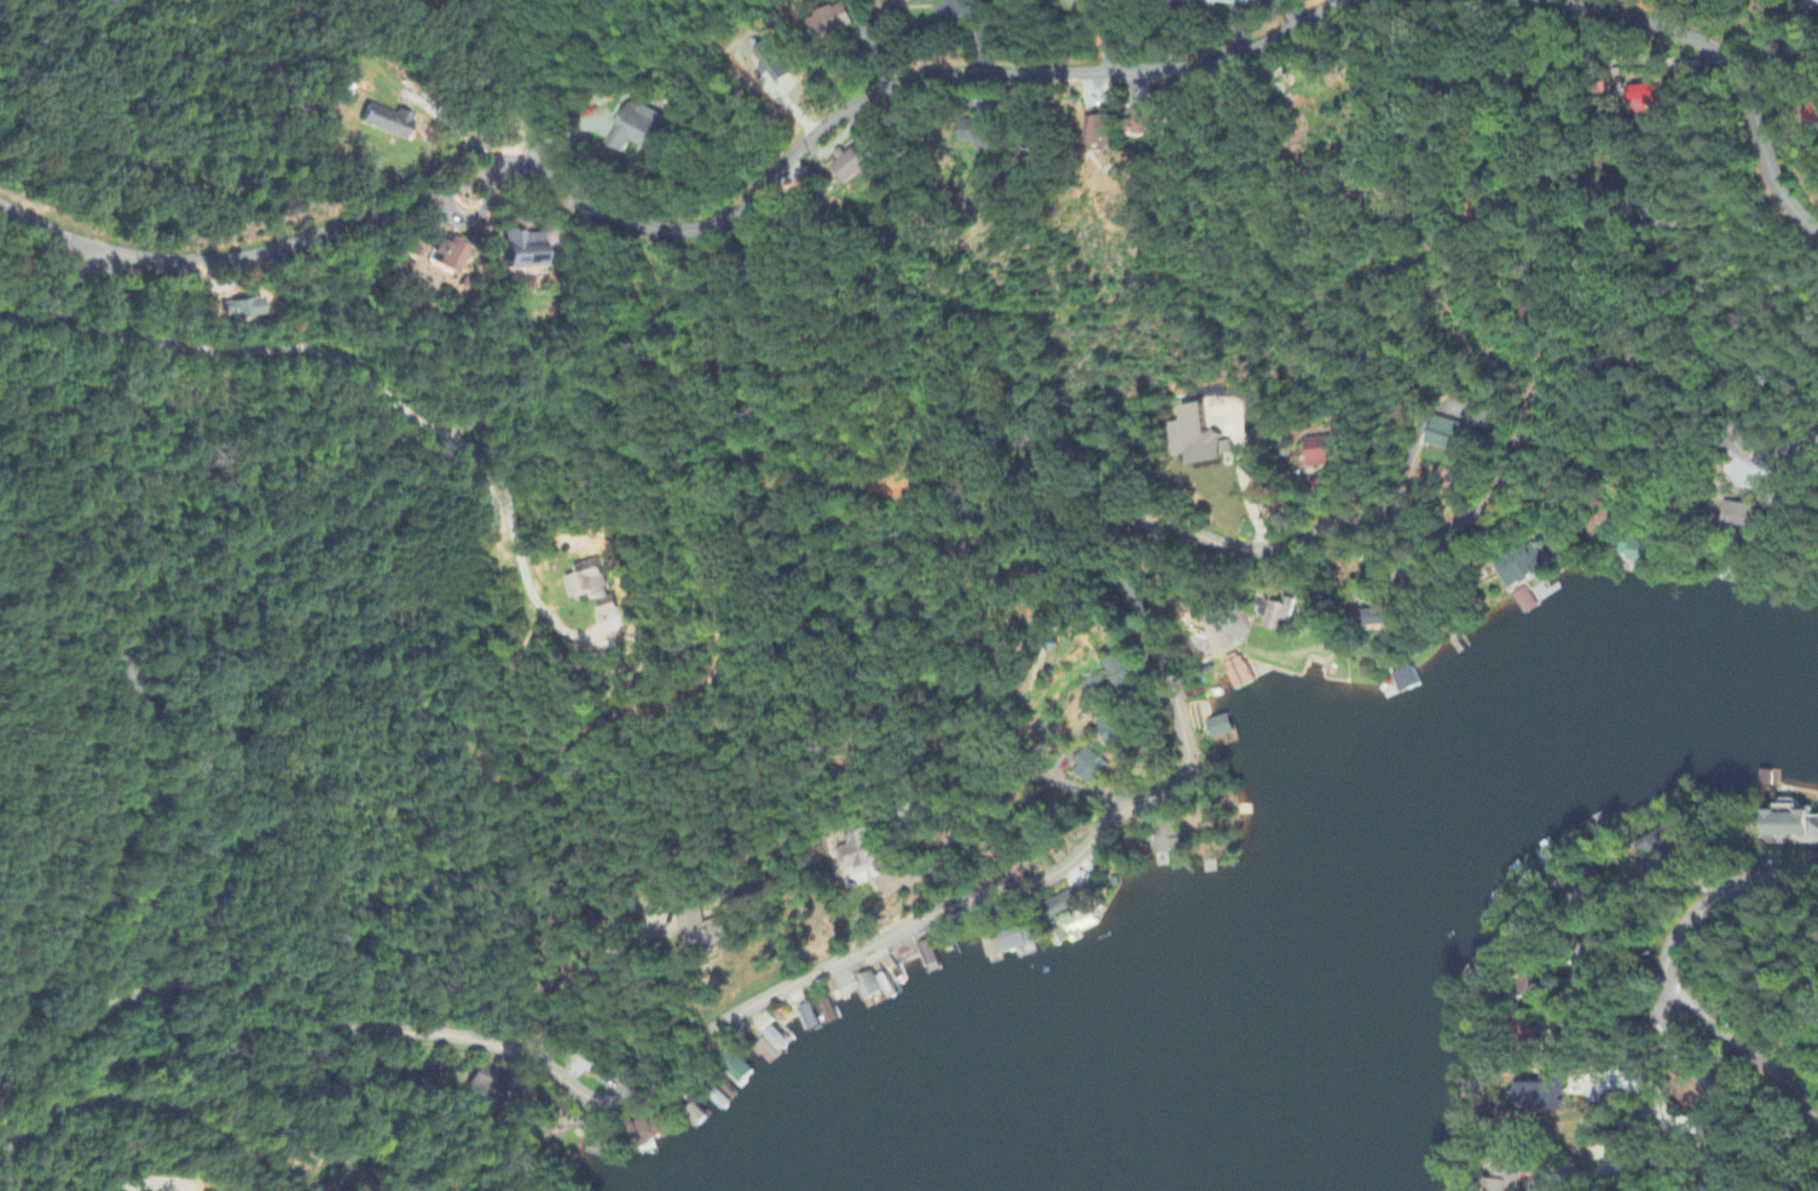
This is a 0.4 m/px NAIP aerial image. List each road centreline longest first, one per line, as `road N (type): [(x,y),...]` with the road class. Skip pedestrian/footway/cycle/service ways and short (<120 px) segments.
road 1 (residential): [(0,1090),(135,996),(189,984),(341,1025),(494,1041),(596,1102),(647,1094),(742,1011),(925,918),(1058,872),(1112,819),(1181,787),(1186,758),(1165,673),(1112,570),(1124,530),(1162,522),(1268,550),(1357,524),(1458,532),(1495,509),(1588,253),(1621,214),(1649,212),(1673,229),(1731,340),(1732,421),(1743,447),(1776,459),(1817,441)]
road 2 (residential): [(1351,0),(1268,47),(1209,67),(950,80),(896,92),(835,121),(745,209),(700,230),(631,221),(546,175),(500,169),(238,261),(168,261),(98,249),(76,290),(51,313),(0,320)]
road 3 (residential): [(525,620),(515,549),(479,449),(367,362),(335,346),(205,345),(35,319)]
road 4 (residential): [(0,488),(79,617),(128,670),(140,704),(125,823),(111,862),(0,1033)]
road 5 (residential): [(1696,1190),(1709,1109),(1672,1012),(1677,955),(1703,915),(1729,896),(1817,870)]
road 6 (residential): [(1817,231),(1783,185),(1753,86),(1727,53),(1656,27),(1524,0)]
road 7 (residential): [(20,1190),(15,1155),(40,1131),(70,1111),(121,1100),(195,1123),(273,1190)]
road 8 (residential): [(1817,1126),(1777,1075),(1671,987)]

